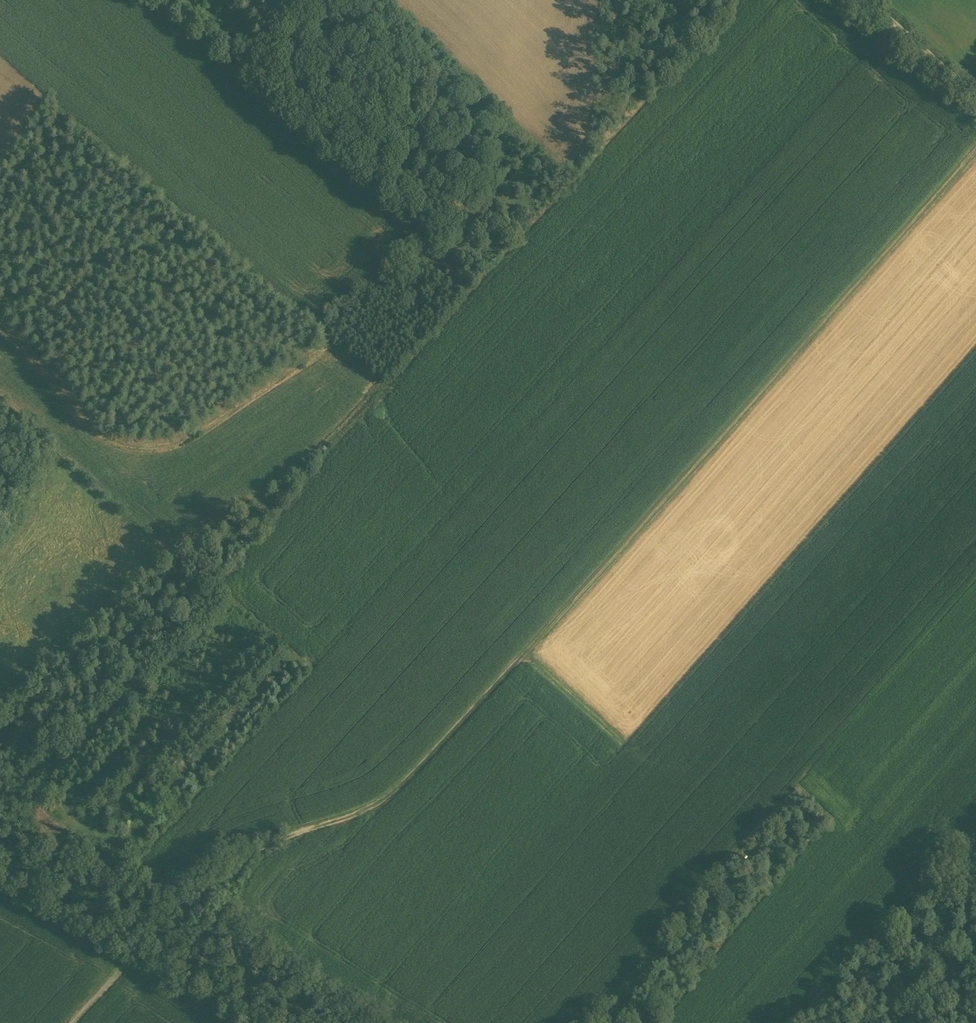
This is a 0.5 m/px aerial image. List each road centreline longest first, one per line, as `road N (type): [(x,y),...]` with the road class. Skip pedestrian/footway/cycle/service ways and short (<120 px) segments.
road 1 (track): [(73,1022),(216,870),(384,804),(538,652),(975,153)]
road 2 (track): [(0,324),(97,432),(152,448),(204,436),(331,336)]
road 3 (track): [(0,784),(34,787),(106,819),(263,631)]
road 4 (track): [(307,1022),(164,932),(0,846)]
road 5 (track): [(975,92),(870,0)]

